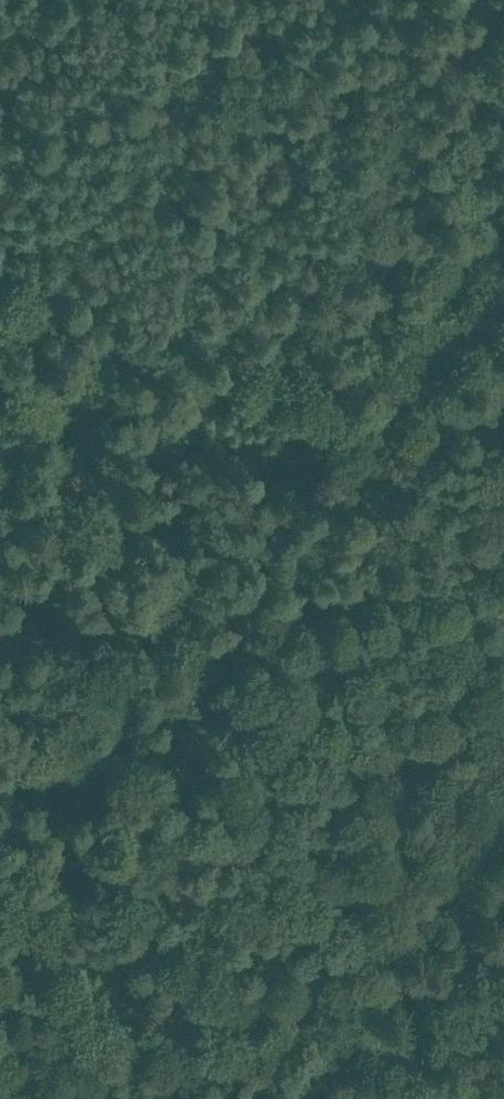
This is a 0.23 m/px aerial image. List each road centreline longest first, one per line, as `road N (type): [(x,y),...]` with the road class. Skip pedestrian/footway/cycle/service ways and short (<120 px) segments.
road 1 (track): [(503,785),(287,1098)]

